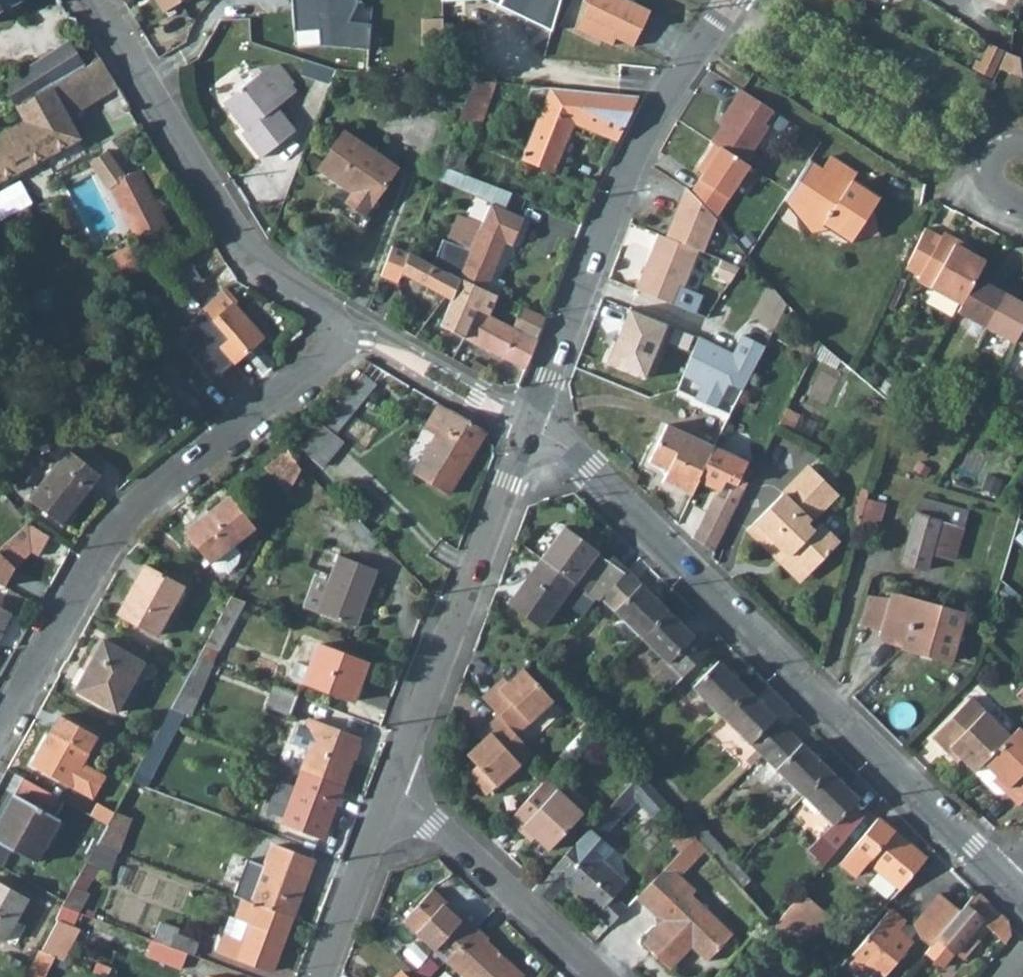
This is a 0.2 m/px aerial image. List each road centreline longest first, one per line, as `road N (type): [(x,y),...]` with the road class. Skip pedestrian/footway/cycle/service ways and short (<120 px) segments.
road 1 (residential): [(0,721),(109,529),(357,327),(250,255),(94,0)]
road 2 (residential): [(1009,885),(531,427)]
road 3 (tertiary): [(731,0),(642,136),(531,427)]
road 4 (tertiary): [(531,427),(392,791)]
road 5 (residential): [(600,976),(448,833),(392,791)]
road 6 (tertiary): [(392,791),(319,976)]

